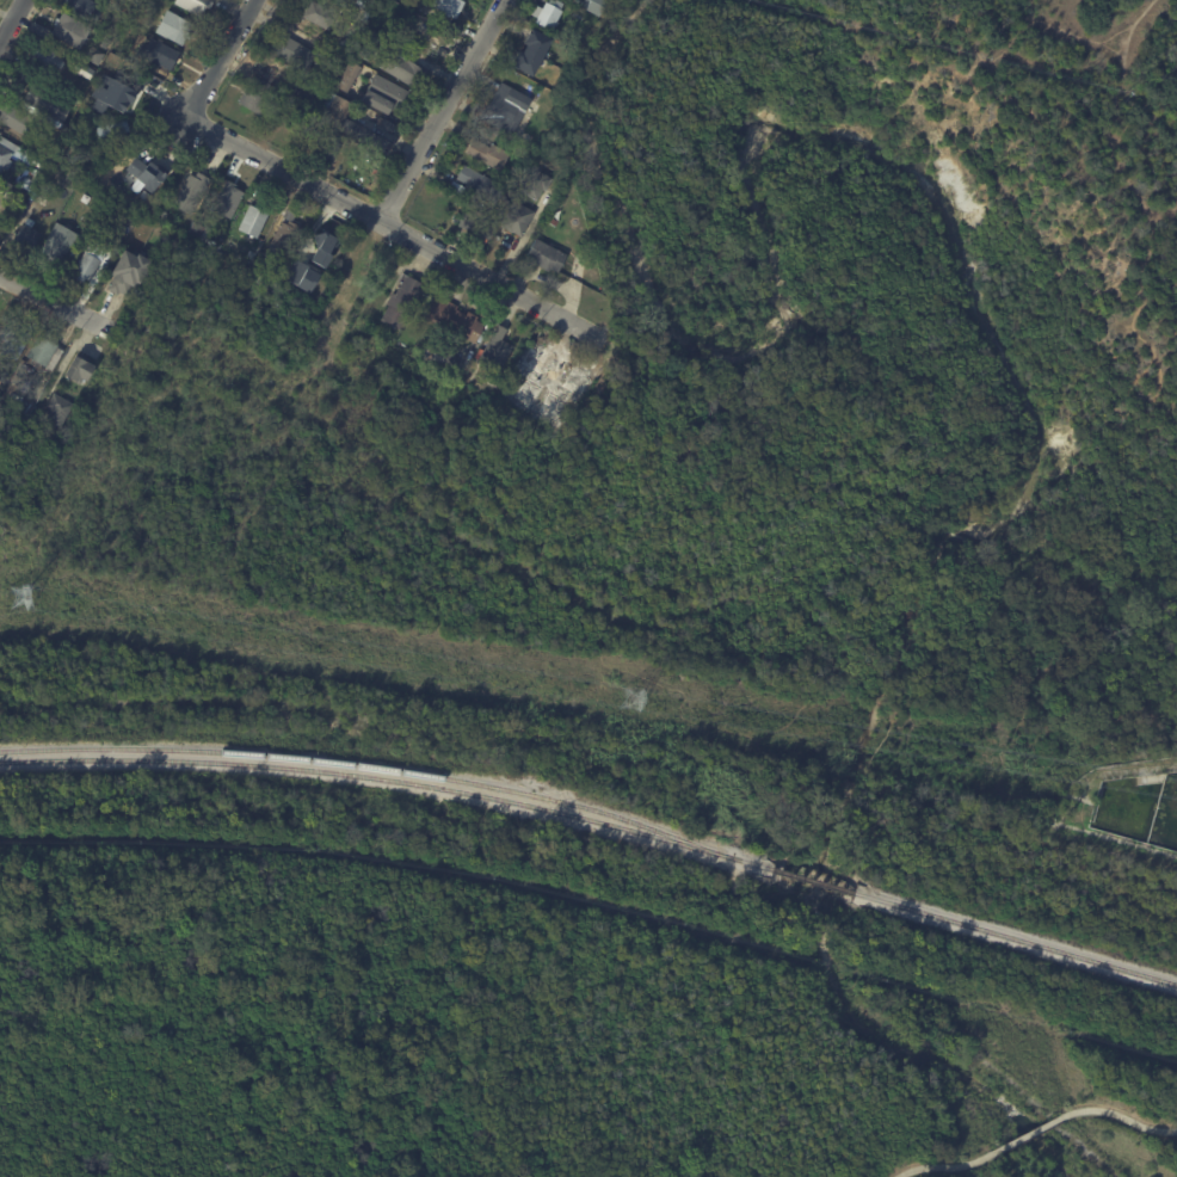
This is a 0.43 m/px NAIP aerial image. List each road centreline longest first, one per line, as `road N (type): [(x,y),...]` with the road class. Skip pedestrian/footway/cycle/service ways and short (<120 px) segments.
road 1 (residential): [(191,111),(612,349)]
road 2 (residential): [(387,220),(504,0)]
road 3 (residential): [(0,268),(112,331)]
road 4 (residential): [(191,111),(254,0)]

